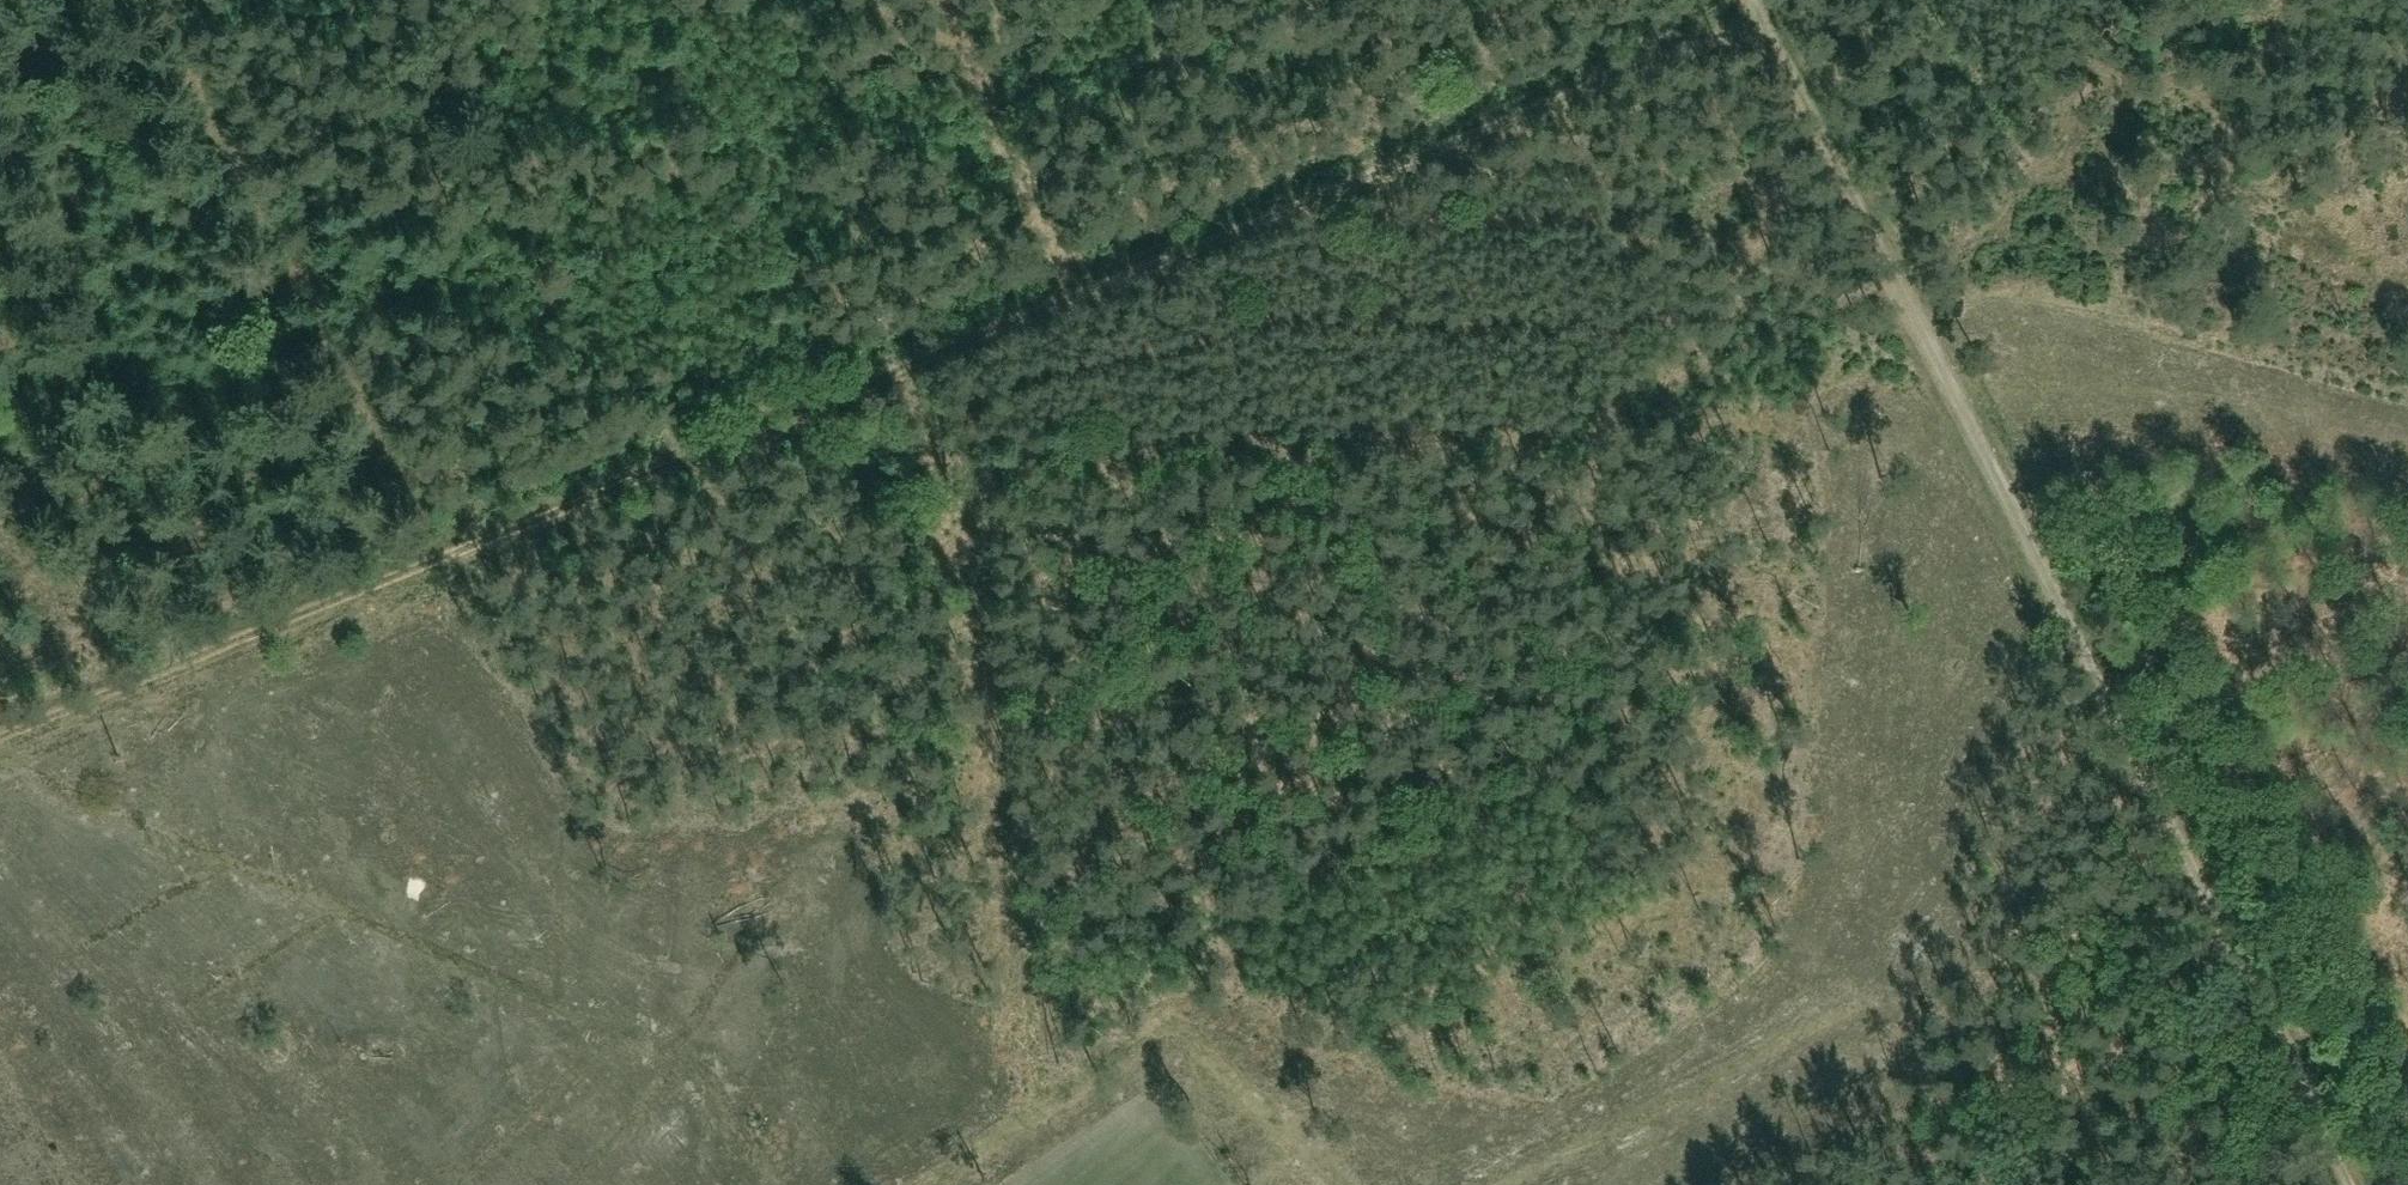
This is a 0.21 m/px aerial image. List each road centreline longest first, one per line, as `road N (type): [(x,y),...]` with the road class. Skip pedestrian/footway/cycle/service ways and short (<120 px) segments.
road 1 (track): [(0,739),(513,518),(1772,7)]
road 2 (track): [(2373,1184),(1768,0)]
road 3 (track): [(2102,649),(2027,685),(1975,735),(1907,868),(1809,963),(1637,1072),(1412,1184)]

